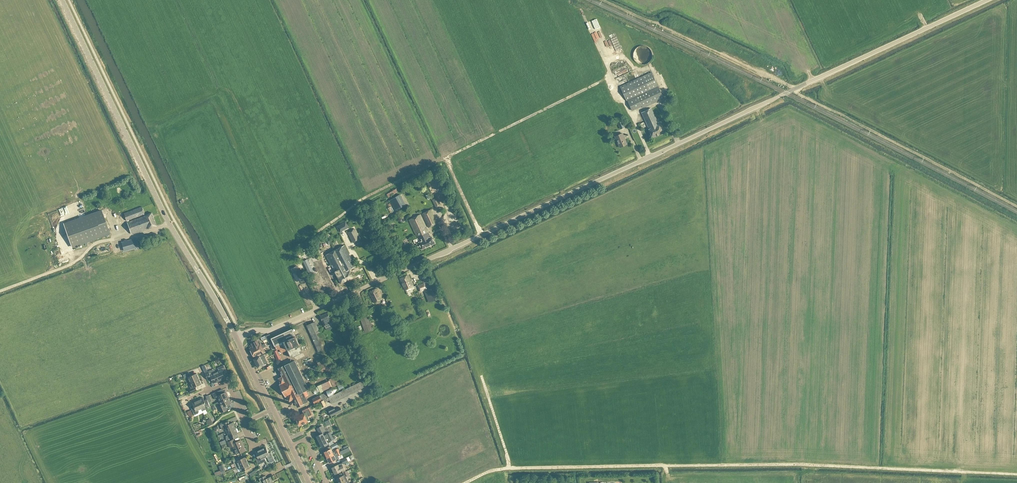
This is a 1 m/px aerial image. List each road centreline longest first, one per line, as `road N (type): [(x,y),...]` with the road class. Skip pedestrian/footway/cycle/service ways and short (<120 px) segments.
road 1 (tertiary): [(237,339),(341,299),(987,0)]
road 2 (tertiary): [(237,339),(166,218),(62,0)]
road 3 (track): [(613,77),(363,199),(318,232)]

